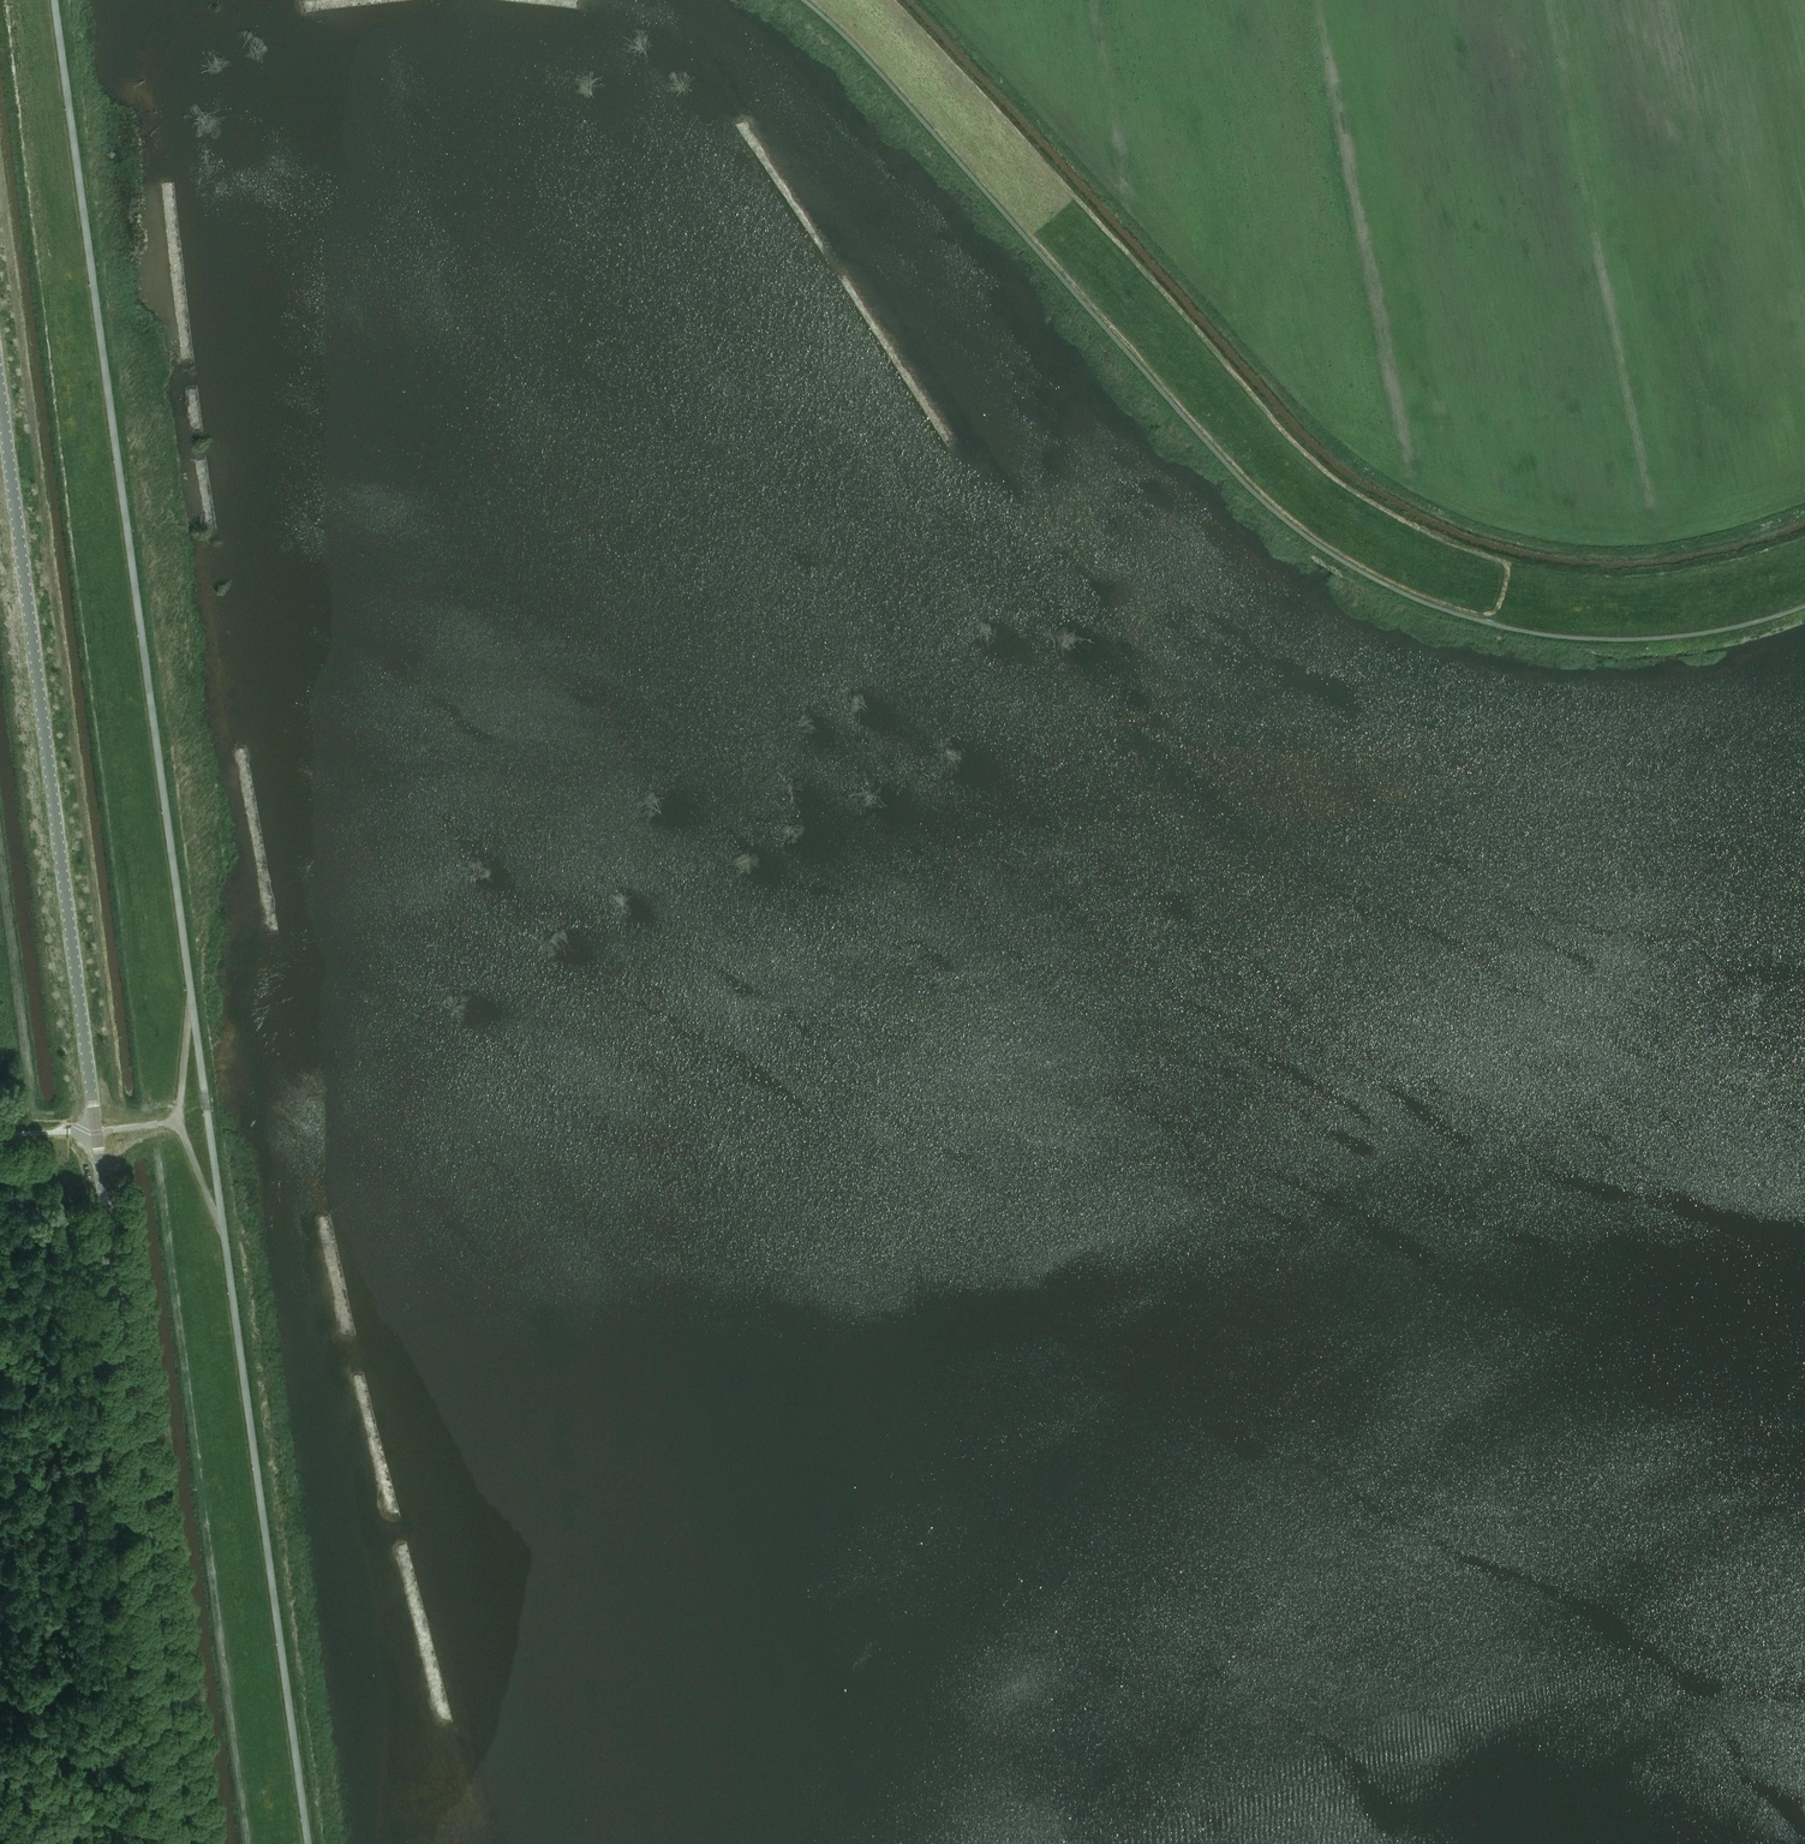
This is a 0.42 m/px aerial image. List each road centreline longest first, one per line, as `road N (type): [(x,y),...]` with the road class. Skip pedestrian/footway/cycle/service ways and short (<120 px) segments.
road 1 (unclassified): [(190,1843),(0,406)]

